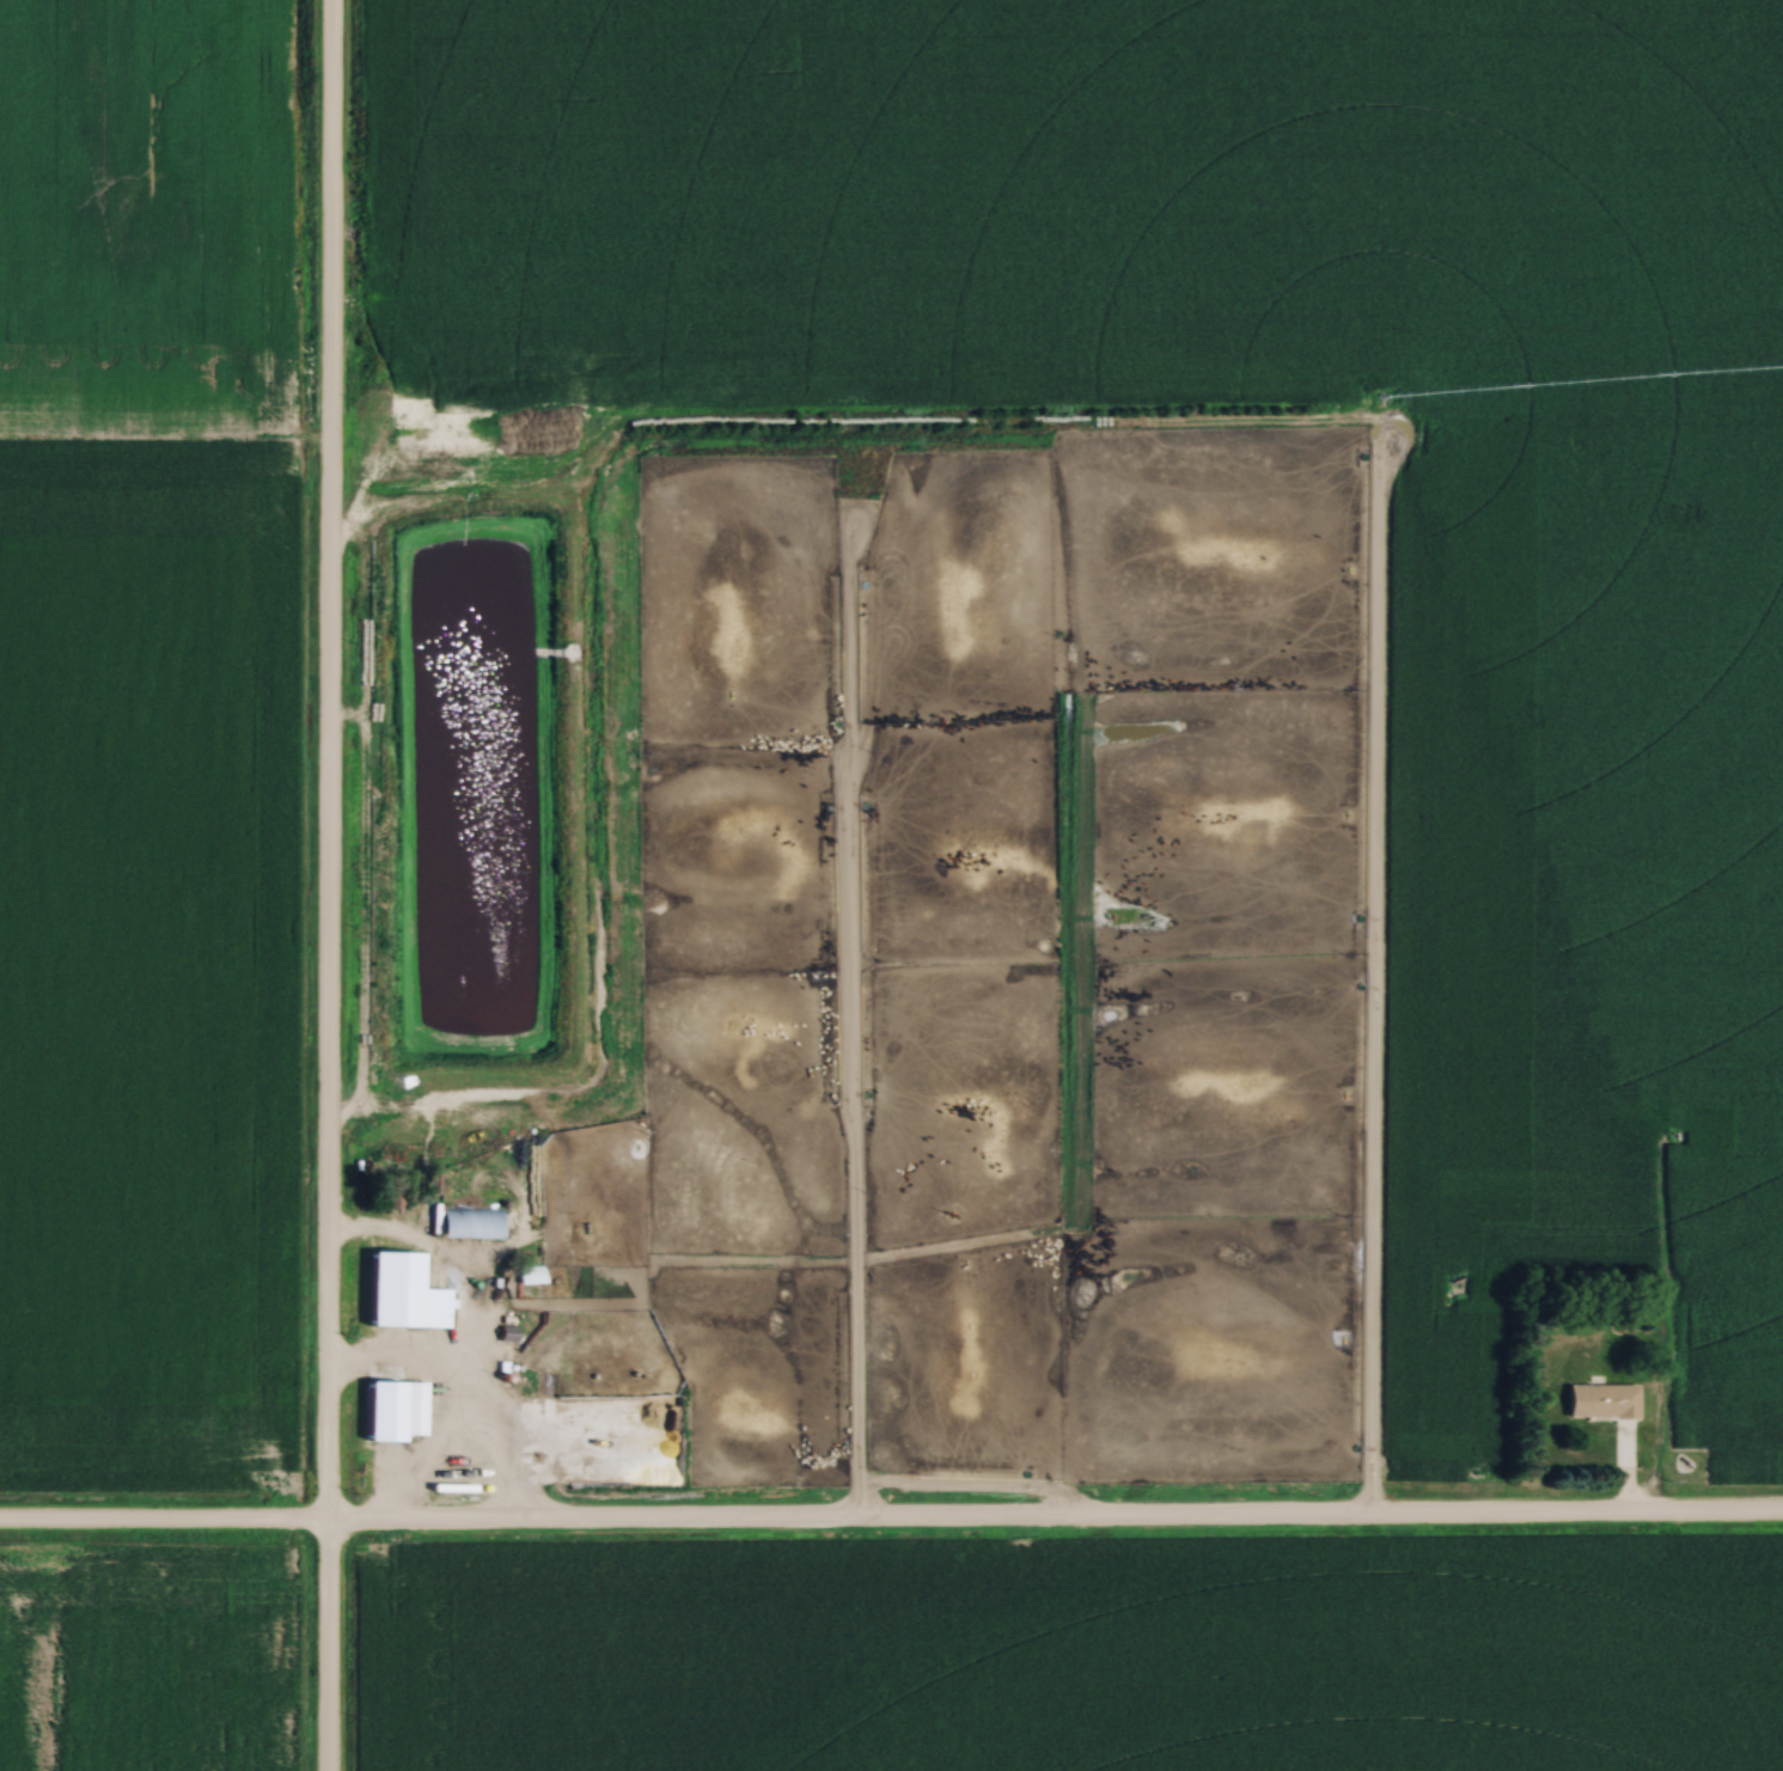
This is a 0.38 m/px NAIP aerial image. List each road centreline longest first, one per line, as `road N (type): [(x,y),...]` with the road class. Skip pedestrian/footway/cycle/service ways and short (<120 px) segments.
road 1 (residential): [(1782,1518),(0,1526)]
road 2 (tertiary): [(326,1770),(333,0)]

